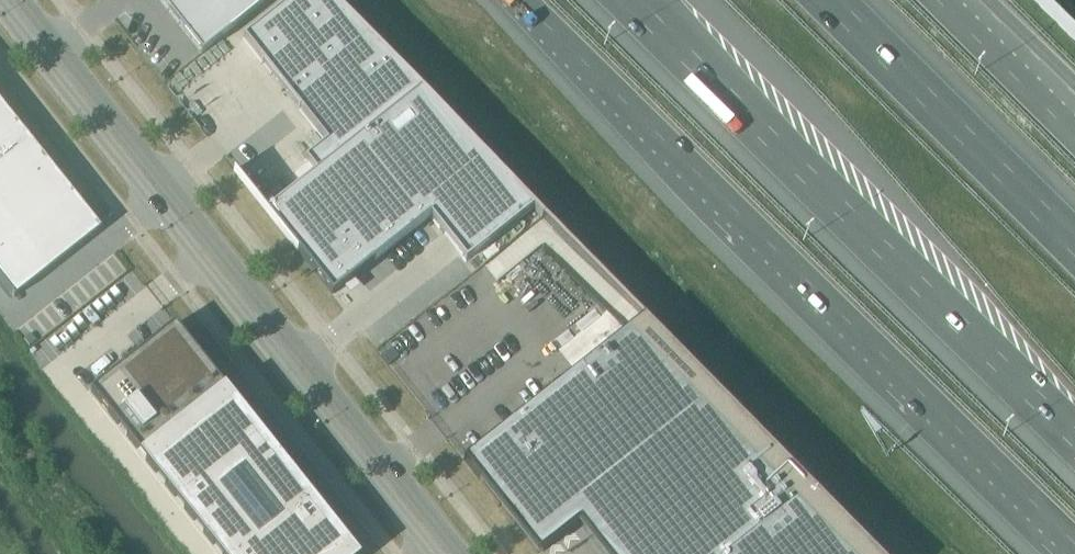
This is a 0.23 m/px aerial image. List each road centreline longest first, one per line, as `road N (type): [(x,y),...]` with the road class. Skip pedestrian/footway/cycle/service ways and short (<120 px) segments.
road 1 (motorway): [(517,0),(1074,545)]
road 2 (tertiary): [(449,553),(8,0)]
road 3 (motorway): [(629,0),(1074,440)]
road 4 (motorway): [(1074,245),(828,0)]
road 5 (motorway): [(1074,128),(946,0)]

